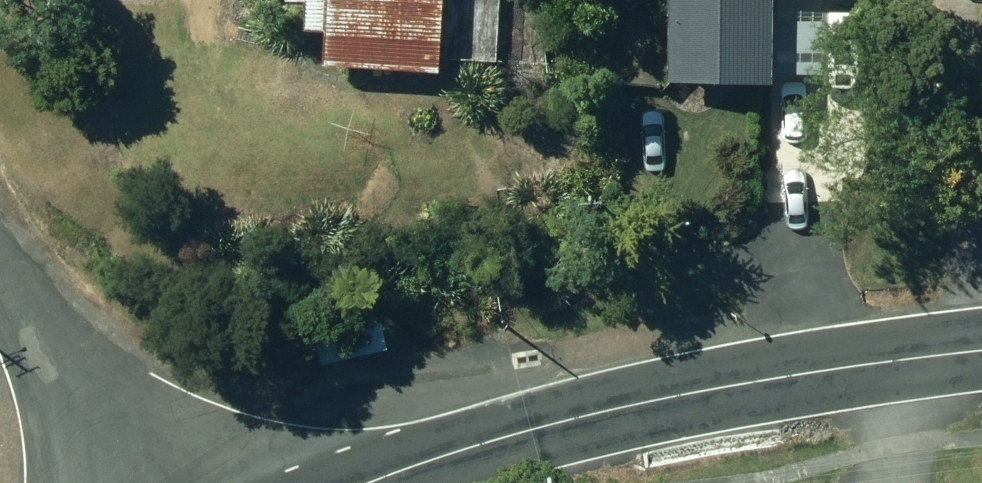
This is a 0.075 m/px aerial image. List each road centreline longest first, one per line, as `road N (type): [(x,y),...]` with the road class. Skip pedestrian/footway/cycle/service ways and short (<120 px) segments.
road 1 (secondary): [(896,358),(536,429),(368,482)]
road 2 (unclassified): [(0,274),(137,482)]
road 3 (unclassified): [(902,482),(896,358)]

